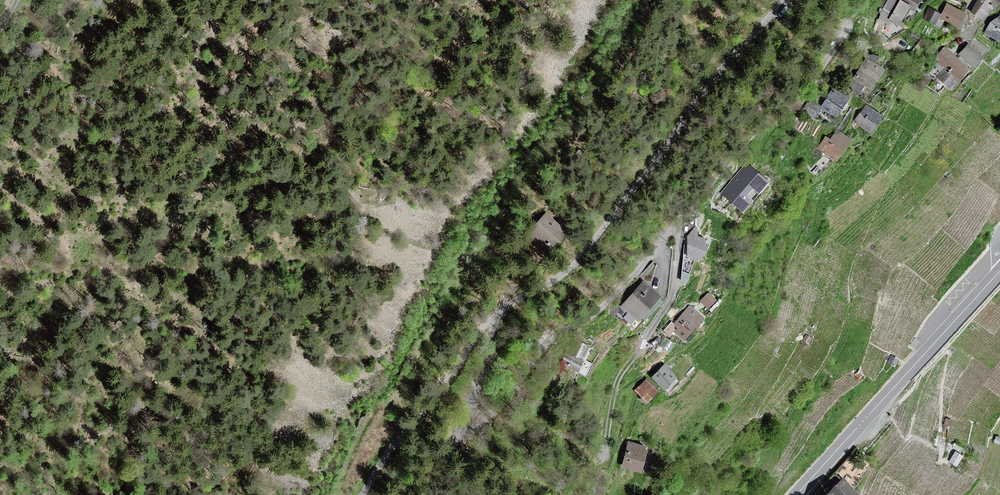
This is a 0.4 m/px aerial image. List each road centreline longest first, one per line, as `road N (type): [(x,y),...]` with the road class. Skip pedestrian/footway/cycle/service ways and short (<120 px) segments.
road 1 (unclassified): [(787,0),(601,238),(501,320)]
road 2 (residential): [(676,235),(460,436),(501,320)]
road 3 (secondary): [(796,494),(999,271)]
road 4 (track): [(885,46),(854,56),(746,144),(676,235)]
road 5 (residential): [(676,235),(673,295),(619,376),(603,457)]
road 6 (unclassified): [(501,320),(361,494)]

